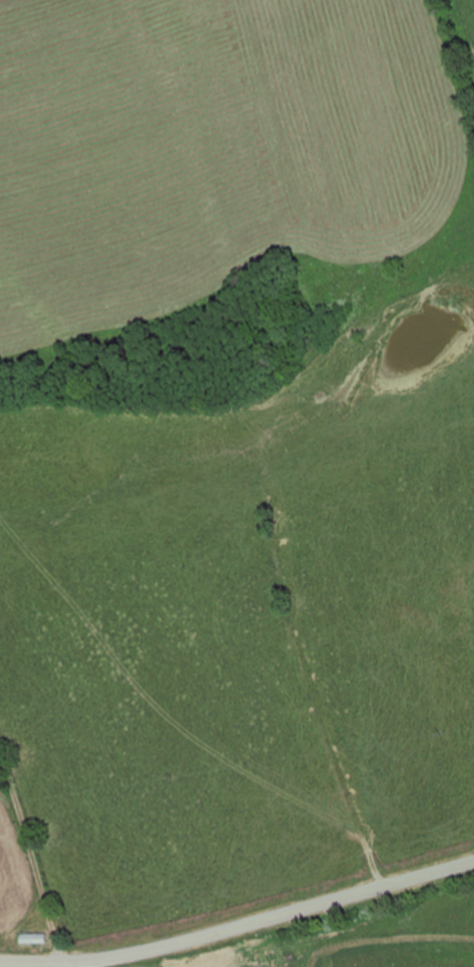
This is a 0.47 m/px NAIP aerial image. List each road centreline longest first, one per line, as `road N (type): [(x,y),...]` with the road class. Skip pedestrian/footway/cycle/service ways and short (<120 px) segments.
road 1 (secondary): [(473,862),(136,953),(0,962)]

